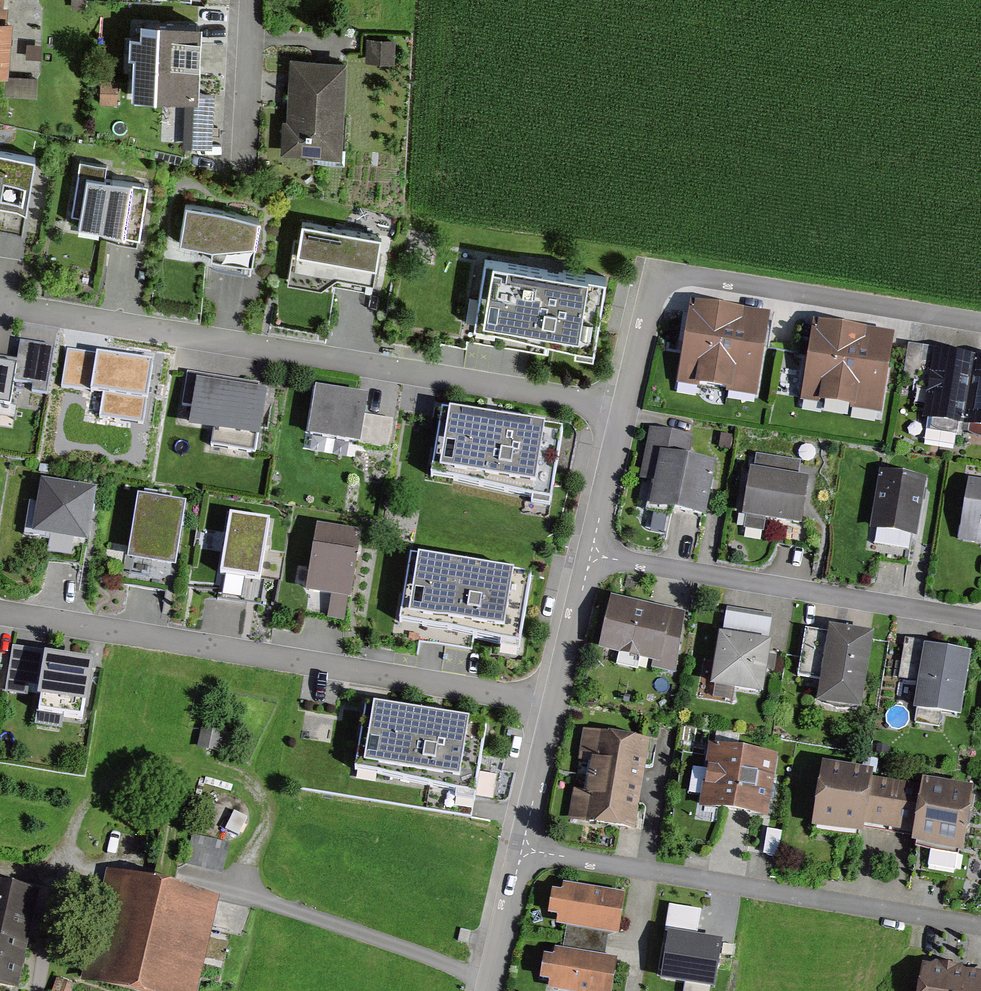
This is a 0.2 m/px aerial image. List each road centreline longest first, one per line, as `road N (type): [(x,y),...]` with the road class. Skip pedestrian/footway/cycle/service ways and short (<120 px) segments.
road 1 (residential): [(614,412),(0,308)]
road 2 (residential): [(547,707),(0,619)]
road 3 (residential): [(520,853),(980,927)]
road 4 (residential): [(614,412),(649,296),(661,281),(687,276),(980,323)]
road 5 (residential): [(587,557),(980,624)]
road 6 (residential): [(251,0),(241,165)]
road 7 (residential): [(547,707),(587,557)]
road 8 (residential): [(520,853),(547,707)]
road 9 (residential): [(587,557),(614,412)]
road 10 (residential): [(487,990),(520,853)]

